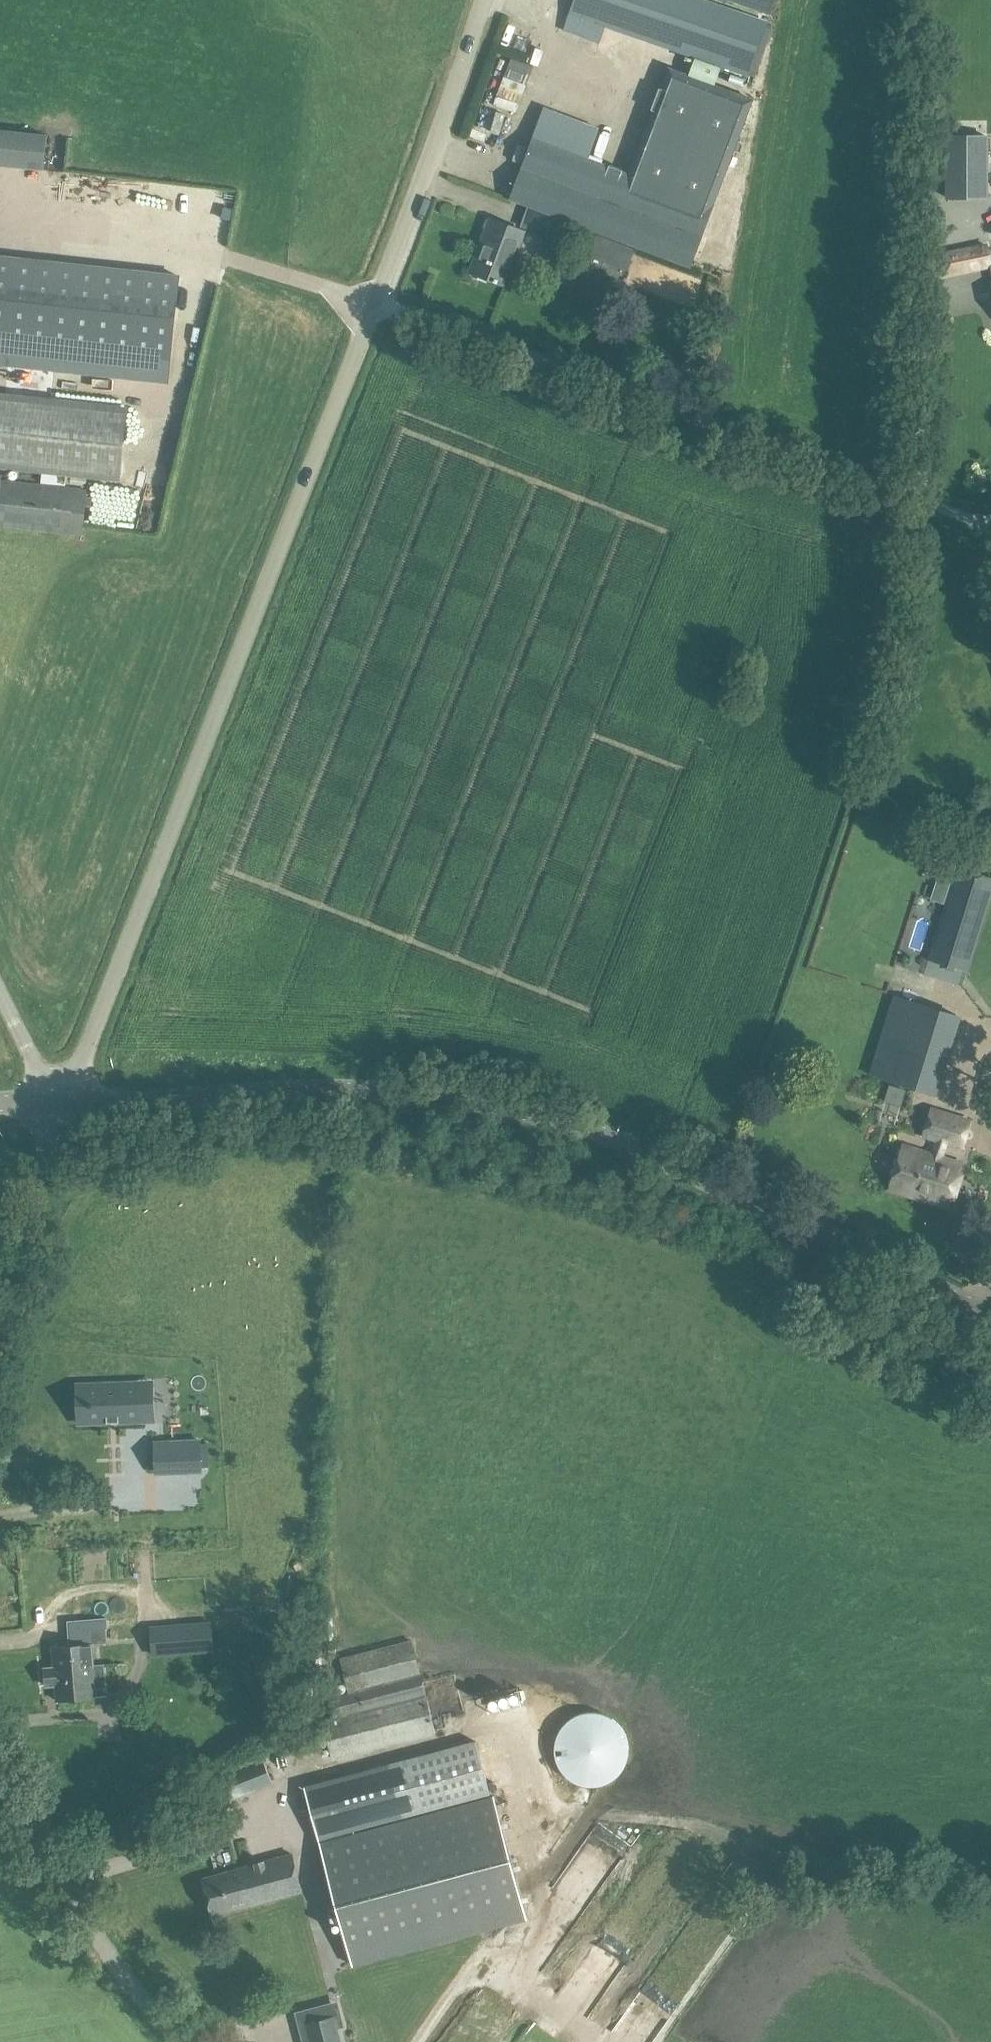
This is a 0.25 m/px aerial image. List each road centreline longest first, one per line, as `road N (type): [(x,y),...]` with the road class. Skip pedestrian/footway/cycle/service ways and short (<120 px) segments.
road 1 (unclassified): [(55,1103),(124,953),(380,305),(483,0)]
road 2 (tertiary): [(55,1103),(392,1087),(476,1095),(655,1152),(990,1318)]
road 3 (track): [(897,490),(380,305)]
road 4 (unclassified): [(185,2041),(61,1888),(0,1792)]
road 5 (unclassified): [(0,1331),(55,1103)]
road 6 (unclassified): [(0,995),(55,1103)]

